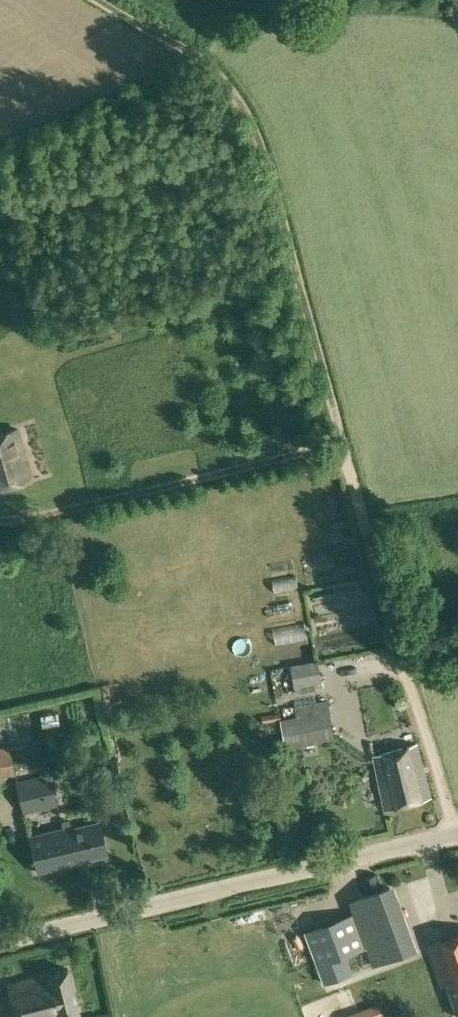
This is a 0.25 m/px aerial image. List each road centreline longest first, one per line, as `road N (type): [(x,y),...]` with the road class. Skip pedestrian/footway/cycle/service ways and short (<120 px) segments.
road 1 (track): [(99,0),(214,67),(261,128),(341,443)]
road 2 (unclassified): [(0,943),(457,833)]
road 3 (track): [(341,443),(455,834)]
road 4 (track): [(0,520),(41,517),(341,443)]

